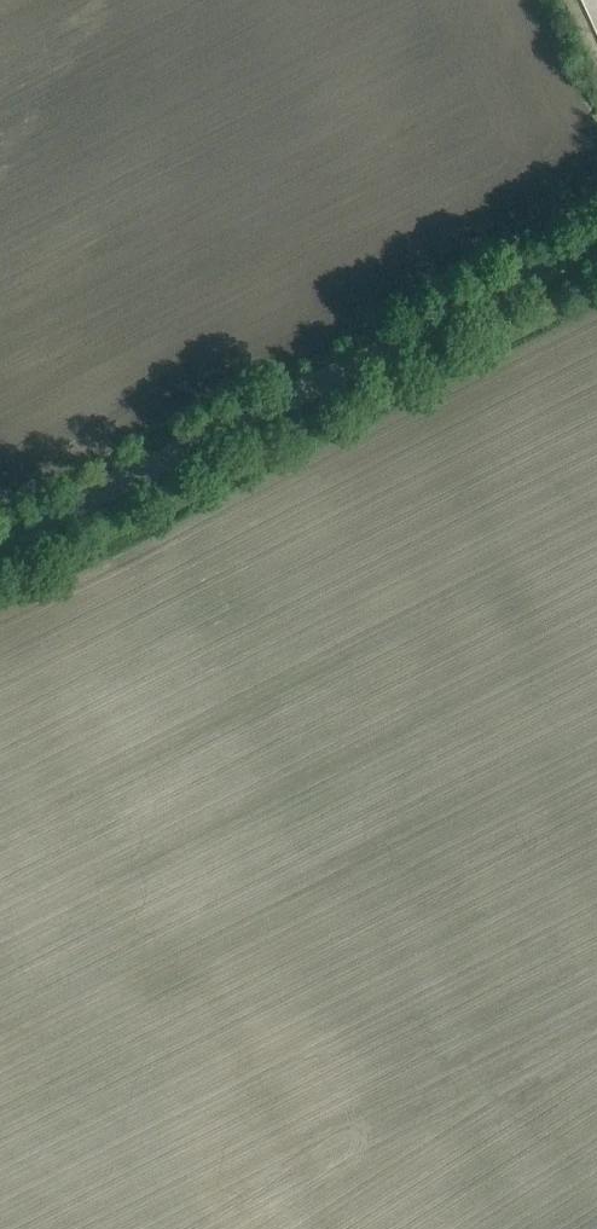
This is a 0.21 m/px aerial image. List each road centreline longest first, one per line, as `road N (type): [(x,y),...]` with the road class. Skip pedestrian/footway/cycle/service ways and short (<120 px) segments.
road 1 (unclassified): [(0,542),(596,247)]

